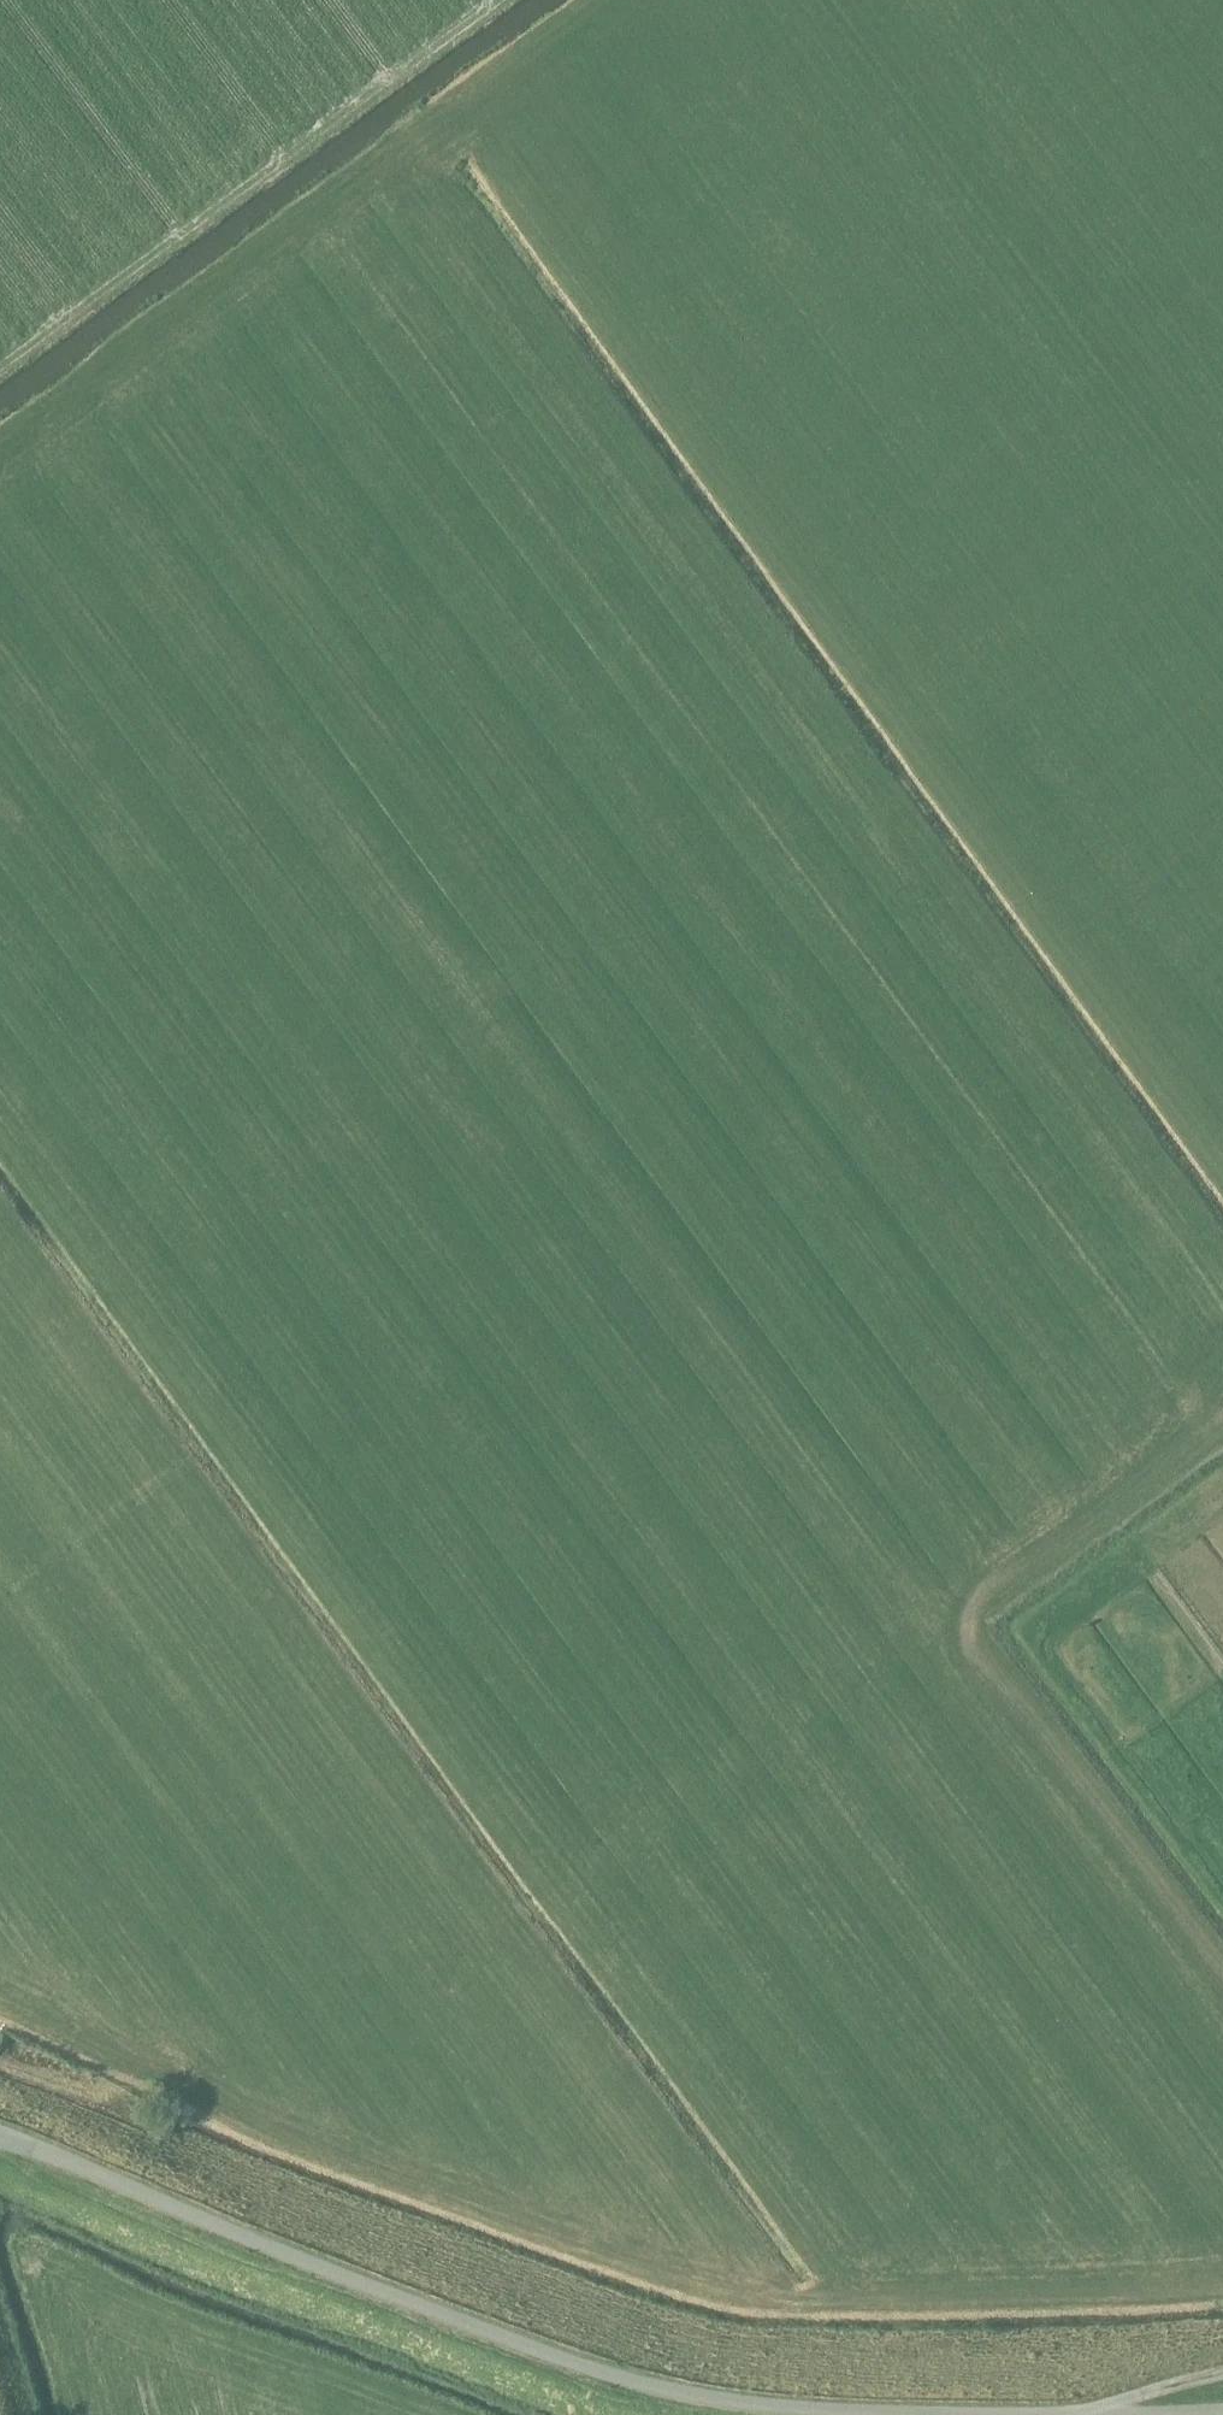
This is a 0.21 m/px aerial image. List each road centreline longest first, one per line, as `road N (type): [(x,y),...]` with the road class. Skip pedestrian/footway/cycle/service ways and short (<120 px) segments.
road 1 (unclassified): [(991,2414),(870,2413),(681,2392),(464,2320),(0,2136)]
road 2 (track): [(0,363),(492,0)]
road 3 (unclassified): [(1222,2408),(1056,2414)]
road 4 (track): [(0,2069),(113,2111)]

